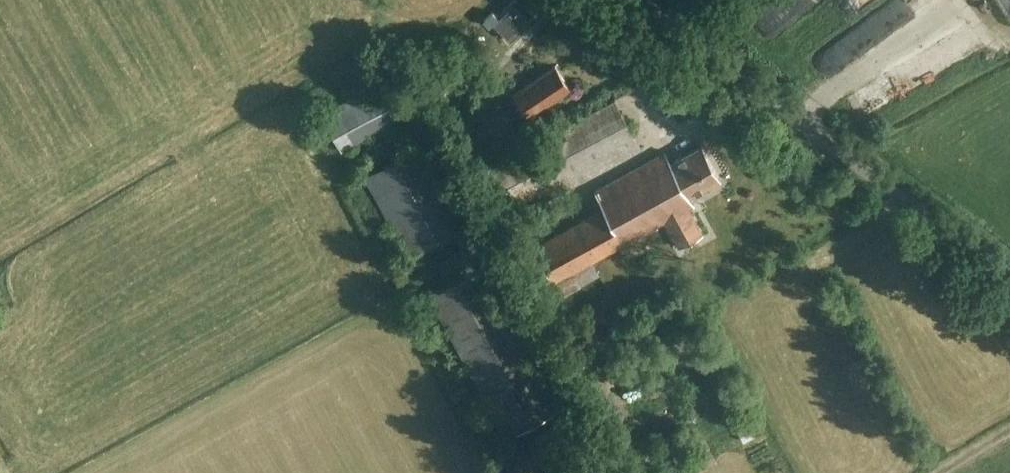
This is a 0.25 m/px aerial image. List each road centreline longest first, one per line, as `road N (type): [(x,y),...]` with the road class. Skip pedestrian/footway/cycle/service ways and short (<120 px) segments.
road 1 (unclassified): [(1009,279),(635,0)]
road 2 (track): [(637,472),(518,258)]

